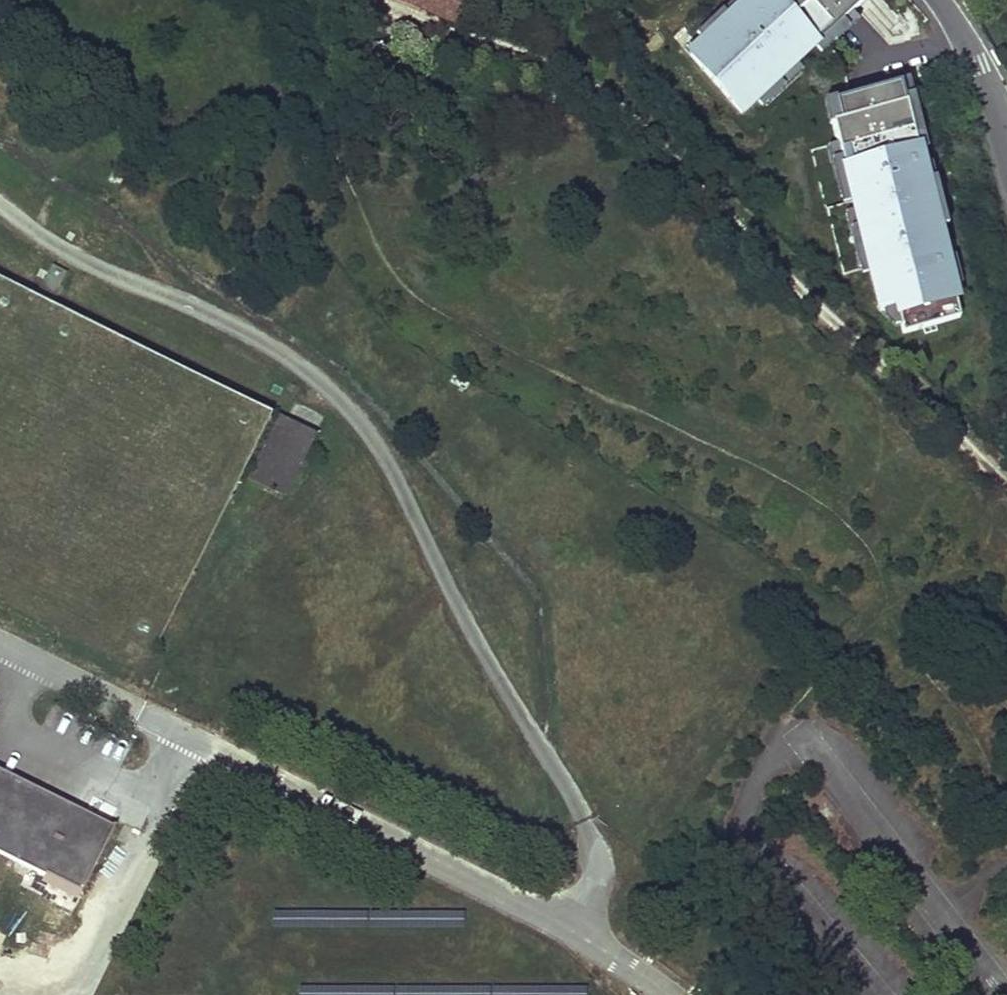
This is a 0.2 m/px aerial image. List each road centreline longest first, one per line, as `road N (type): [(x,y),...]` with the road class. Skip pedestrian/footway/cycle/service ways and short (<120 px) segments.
road 1 (unclassified): [(940,0),(977,65),(1006,157)]

